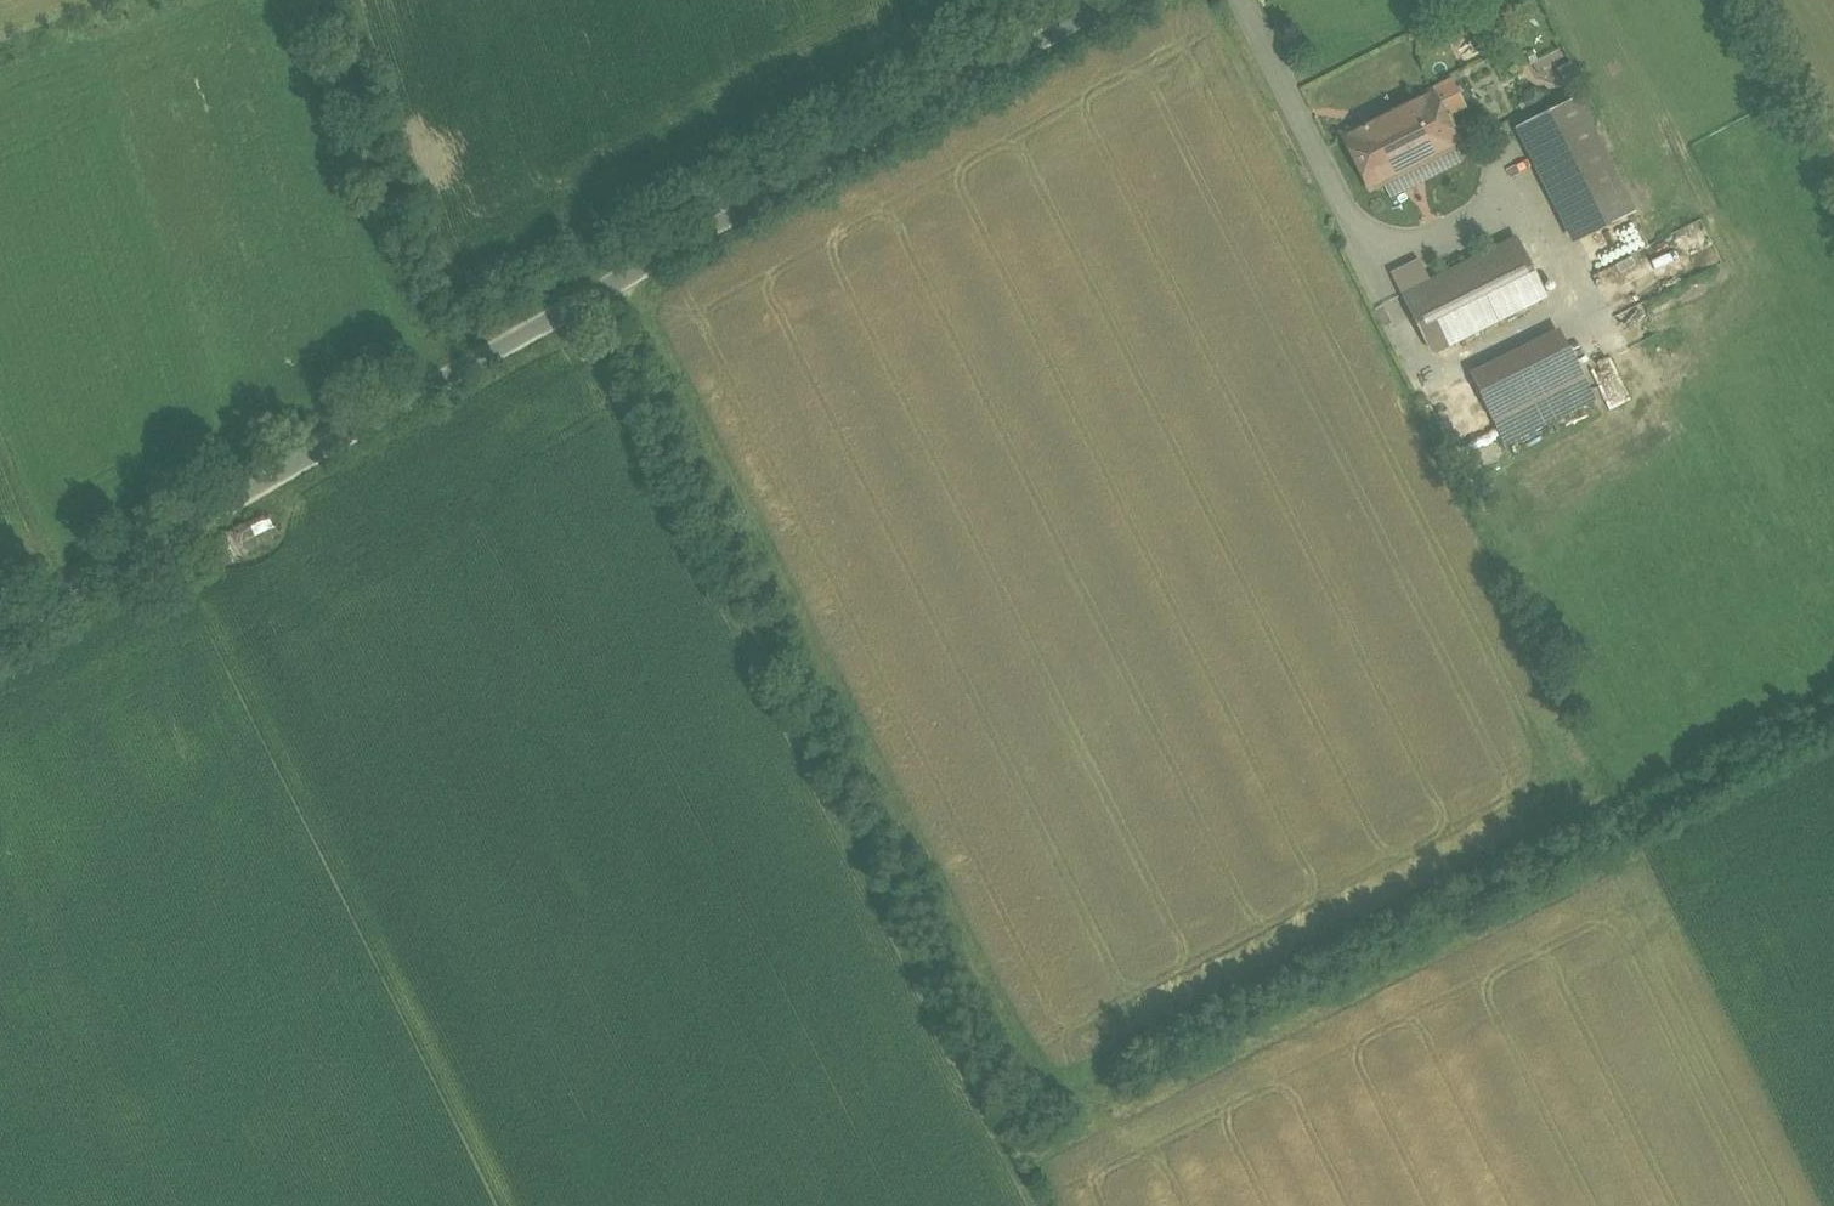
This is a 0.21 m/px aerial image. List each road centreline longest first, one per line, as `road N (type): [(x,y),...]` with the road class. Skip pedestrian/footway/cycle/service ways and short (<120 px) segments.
road 1 (unclassified): [(1110,0),(0,628)]

